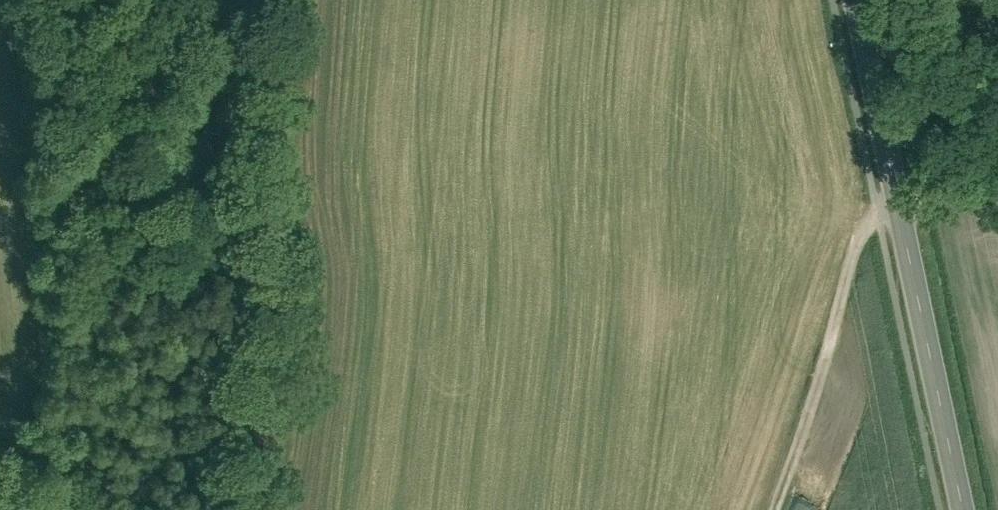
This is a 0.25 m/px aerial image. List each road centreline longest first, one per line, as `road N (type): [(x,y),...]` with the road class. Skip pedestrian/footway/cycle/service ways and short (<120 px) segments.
road 1 (tertiary): [(852,0),(959,509)]

